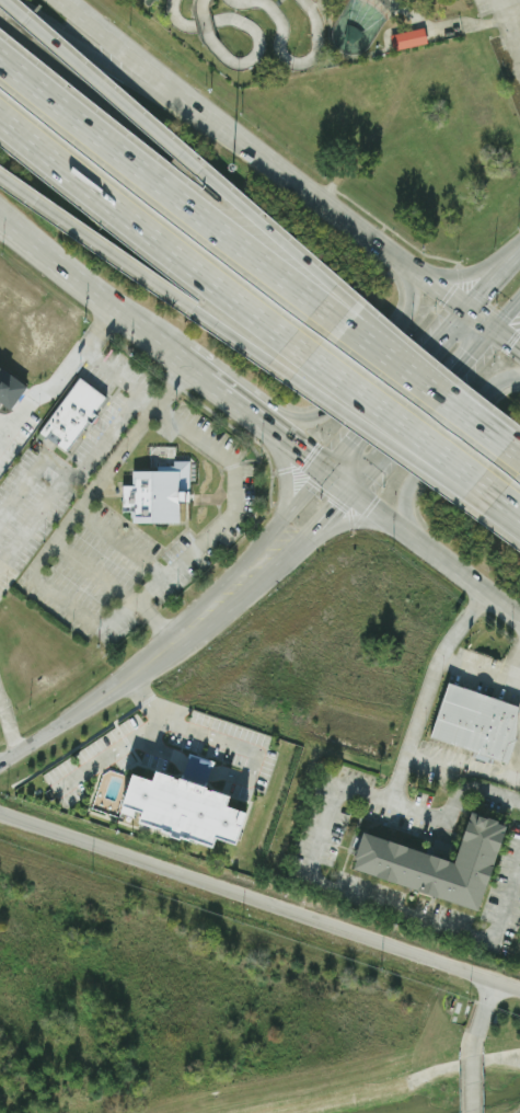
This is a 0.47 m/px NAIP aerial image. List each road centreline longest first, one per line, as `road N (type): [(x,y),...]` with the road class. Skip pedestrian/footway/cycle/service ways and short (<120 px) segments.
road 1 (residential): [(519,988),(0,810)]
road 2 (motorway): [(334,288),(3,0)]
road 3 (motorway): [(316,307),(0,58)]
road 4 (motorway): [(0,112),(292,337)]
road 5 (secondary): [(169,357),(197,355),(282,415),(316,418),(401,326),(408,294),(396,265)]
road 6 (motorway): [(287,179),(8,0)]
road 7 (motorway): [(0,179),(273,365)]
road 8 (secondary): [(287,179),(64,0)]
road 9 (motorway): [(273,365),(488,512)]
road 10 (motorway): [(292,337),(500,493)]
road 11 (secondary): [(519,363),(486,387),(405,489),(409,539)]
road 12 (secondary): [(349,491),(495,333)]
road 13 (secondary): [(0,224),(169,357)]
road 14 (secondary): [(349,491),(519,621)]
road 15 (secondary): [(284,517),(141,669)]
road 16 (secondary): [(458,314),(325,472)]
road 17 (secondary): [(169,357),(325,472)]
road 18 (motorway): [(465,416),(316,307)]
road 19 (motorway): [(465,416),(334,288)]
road 20 (secondary): [(0,766),(141,669)]
road 21 (secondary): [(396,265),(287,179)]

